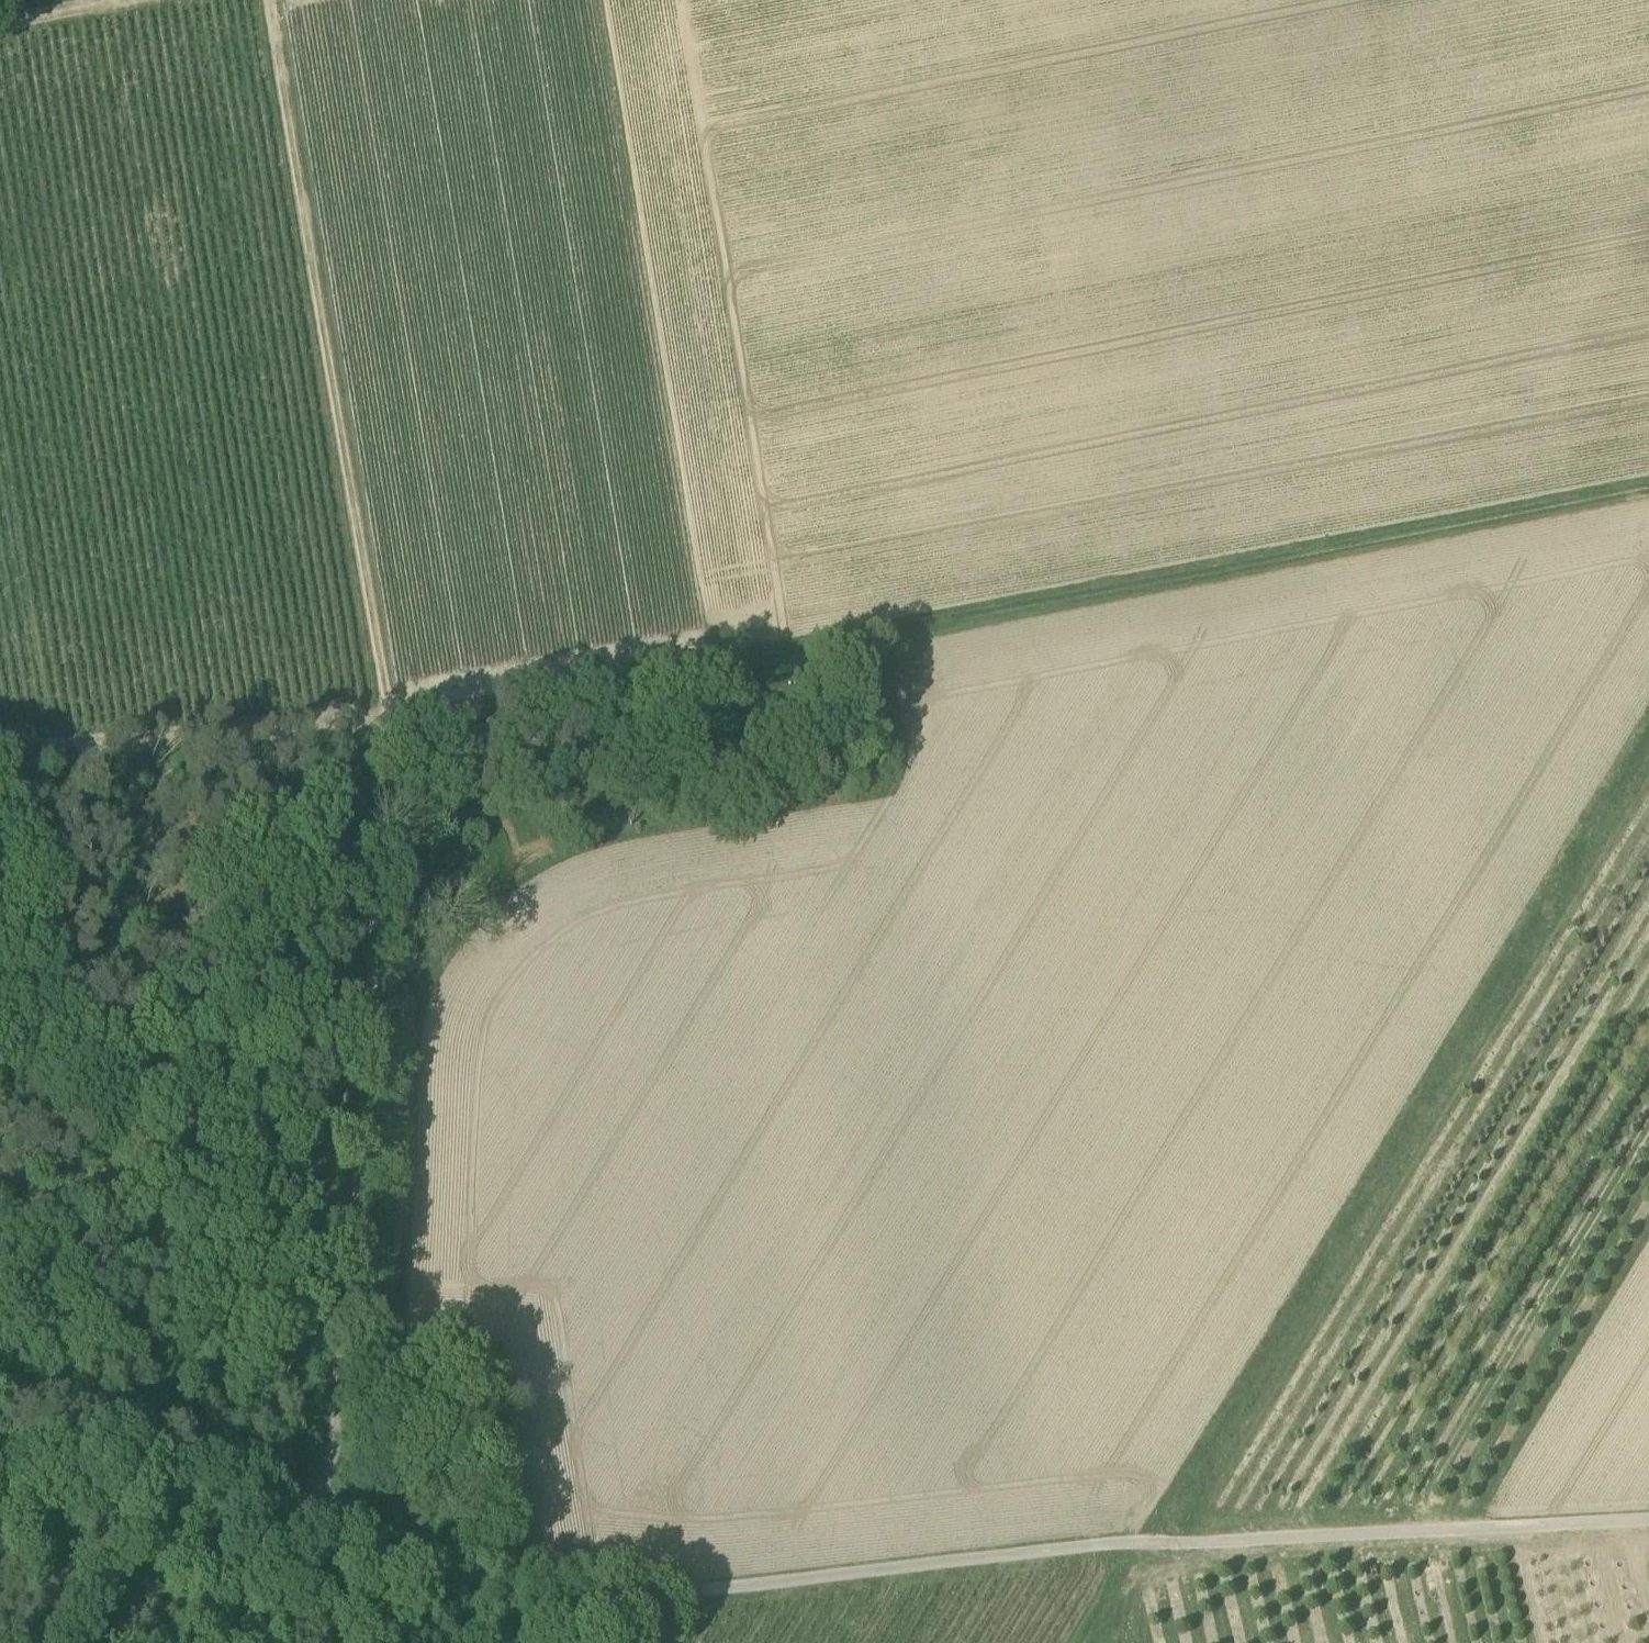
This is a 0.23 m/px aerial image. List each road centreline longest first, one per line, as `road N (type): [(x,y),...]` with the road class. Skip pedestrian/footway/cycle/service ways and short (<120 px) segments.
road 1 (track): [(323,1515),(389,733),(266,0)]
road 2 (track): [(1648,1522),(1151,1546),(691,1593),(496,1569),(323,1515)]
road 3 (track): [(0,1468),(261,1492),(323,1515)]
road 4 (track): [(121,0),(0,24)]

